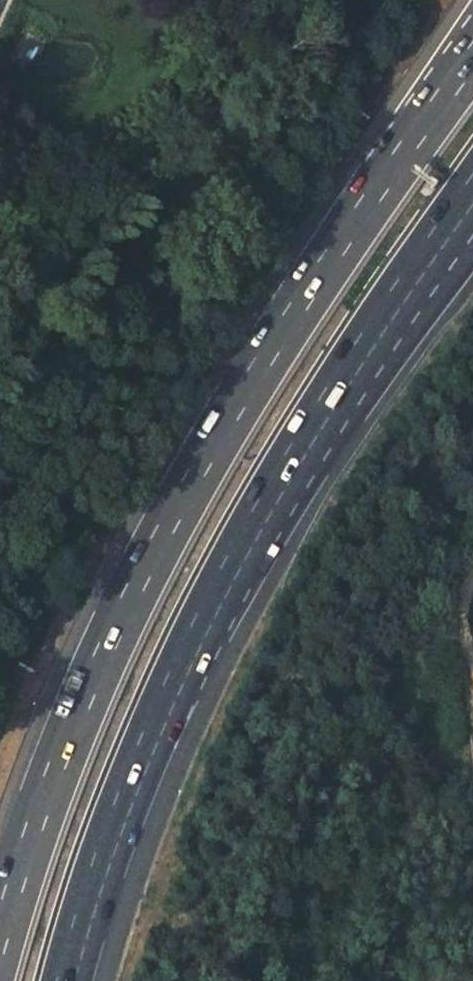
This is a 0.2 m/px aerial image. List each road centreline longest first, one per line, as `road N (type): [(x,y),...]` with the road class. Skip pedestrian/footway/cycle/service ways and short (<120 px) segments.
road 1 (trunk): [(472,49),(330,252),(157,536),(47,780),(0,926)]
road 2 (trunk): [(69,980),(123,813),(235,571),(472,217)]

